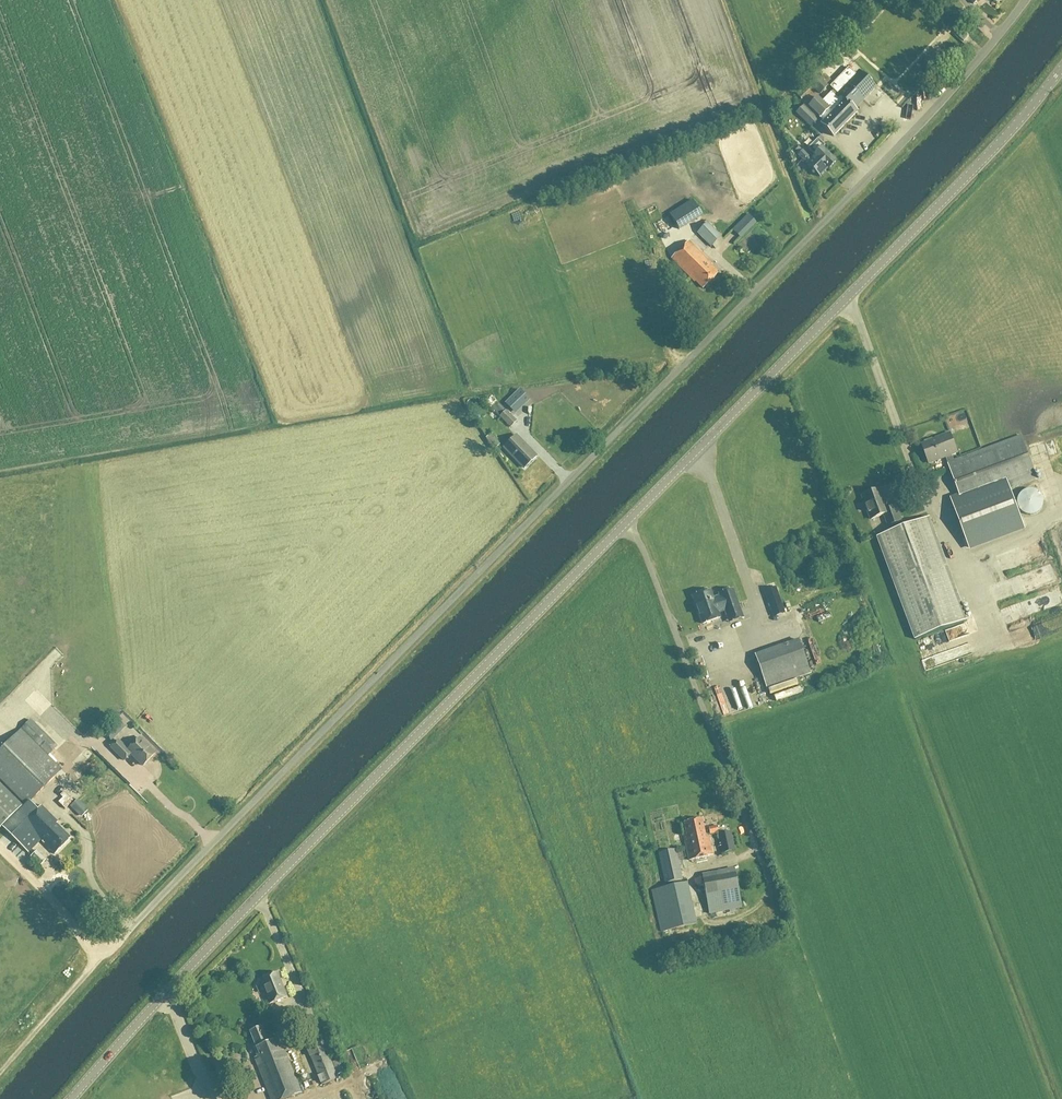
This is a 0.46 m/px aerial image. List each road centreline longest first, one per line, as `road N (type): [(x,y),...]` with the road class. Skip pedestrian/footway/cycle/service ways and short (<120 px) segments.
road 1 (unclassified): [(0,1077),(313,738),(935,111),(1027,0)]
road 2 (tertiary): [(76,1098),(249,907),(635,514)]
road 3 (tertiary): [(635,514),(985,157),(1061,66)]
road 4 (unclassified): [(759,843),(635,514)]

